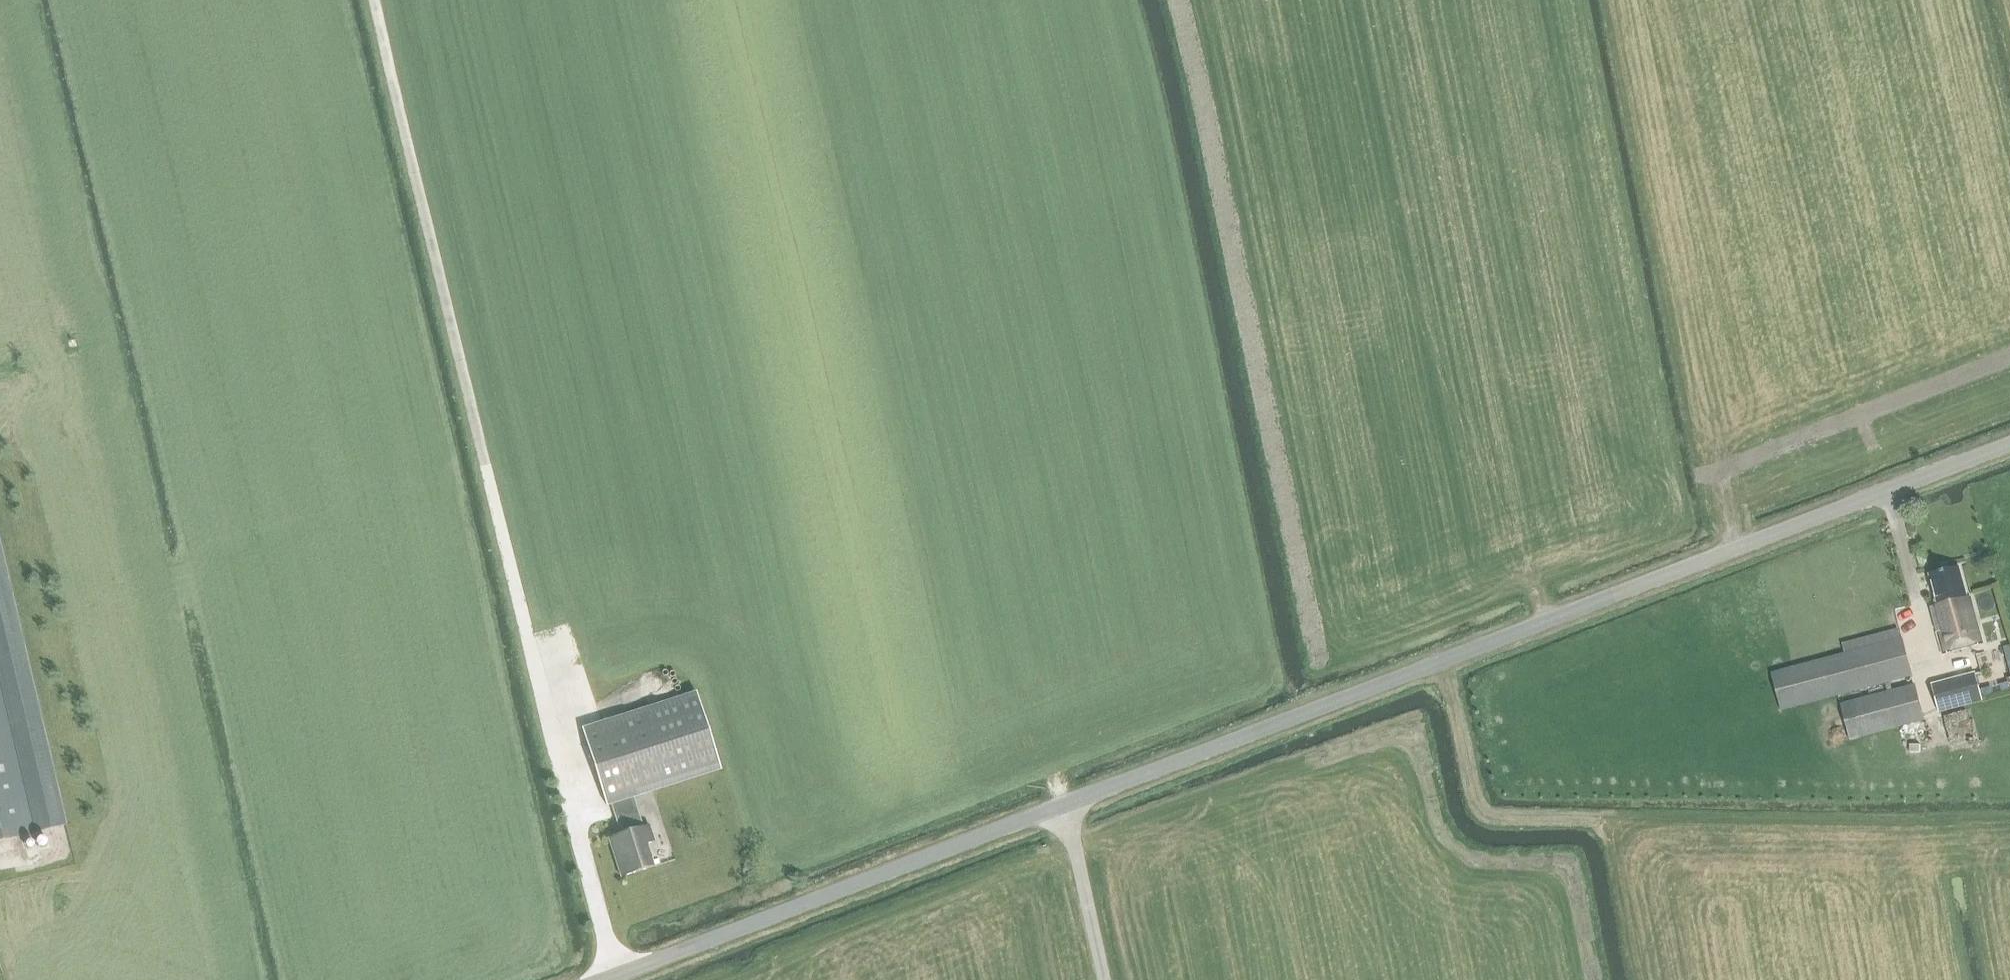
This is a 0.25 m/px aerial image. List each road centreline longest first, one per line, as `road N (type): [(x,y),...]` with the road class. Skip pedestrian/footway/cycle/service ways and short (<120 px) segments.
road 1 (unclassified): [(602,979),(2009,443)]

